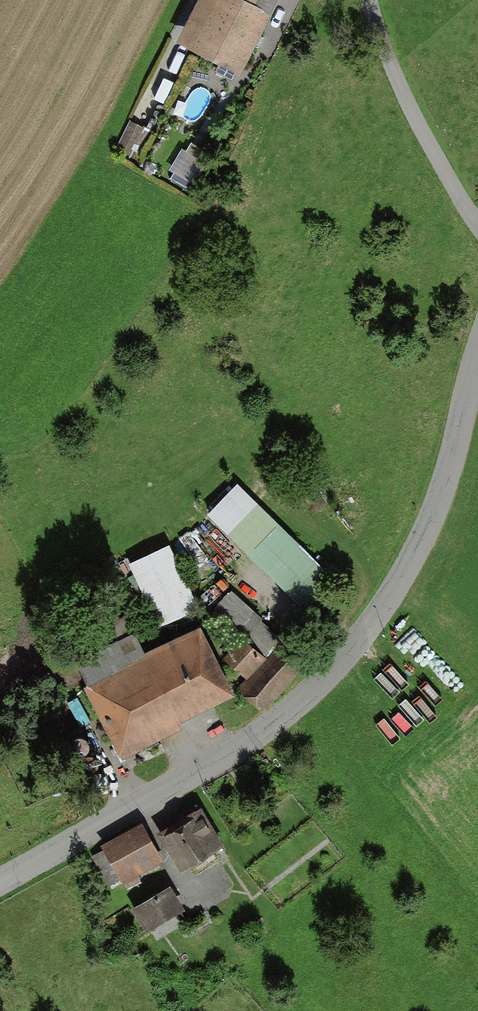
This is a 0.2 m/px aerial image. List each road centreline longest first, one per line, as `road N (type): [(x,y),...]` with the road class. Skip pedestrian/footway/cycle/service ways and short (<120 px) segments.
road 1 (residential): [(0,878),(258,733),(350,650),(429,524),(477,365)]
road 2 (residential): [(367,0),(404,99),(477,225)]

